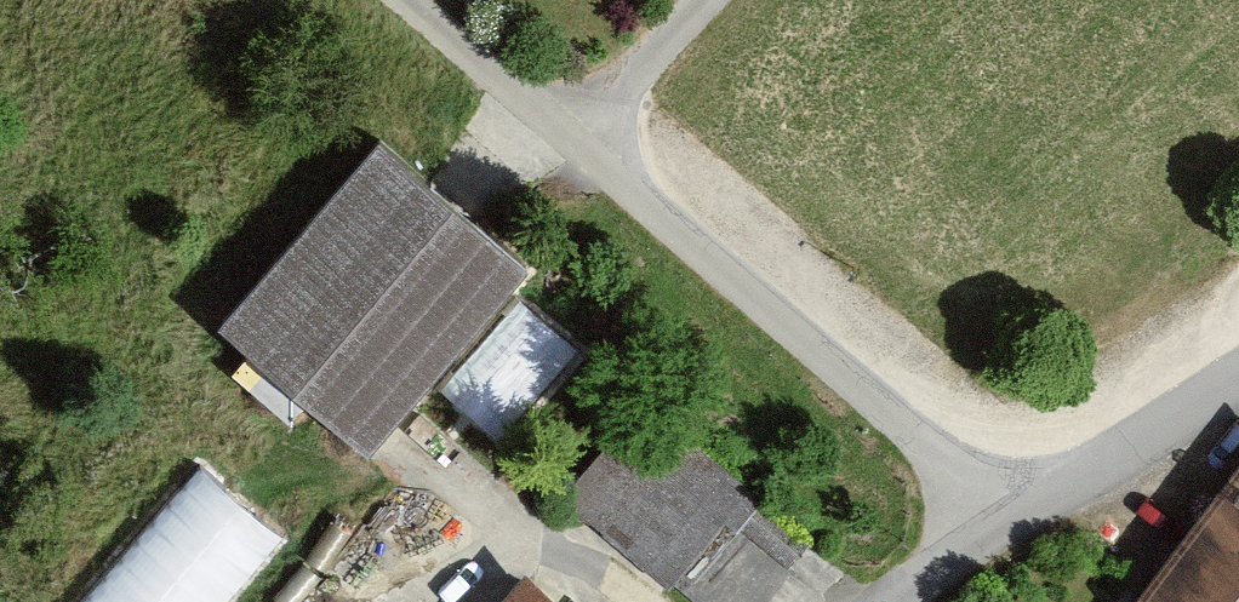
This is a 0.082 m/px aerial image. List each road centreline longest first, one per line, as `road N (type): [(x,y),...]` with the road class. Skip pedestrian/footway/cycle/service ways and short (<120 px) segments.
road 1 (residential): [(1006,521),(575,132)]
road 2 (residential): [(1238,376),(1006,521)]
road 3 (residential): [(575,132),(410,0)]
road 4 (residential): [(704,0),(575,132)]
road 5 (residential): [(1006,521),(890,601)]

